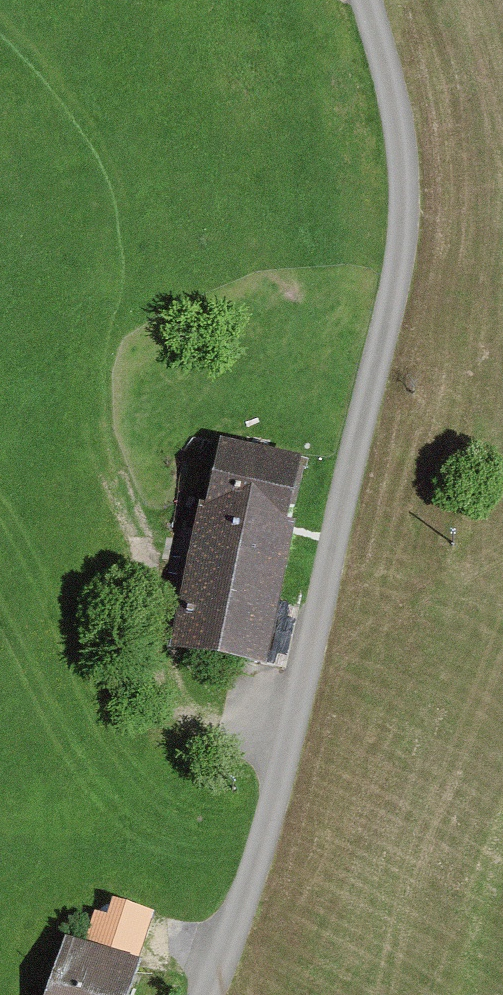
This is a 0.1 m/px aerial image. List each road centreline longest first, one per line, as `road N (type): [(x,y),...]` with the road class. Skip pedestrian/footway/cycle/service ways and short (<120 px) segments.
road 1 (unclassified): [(207,994),(283,740),(404,220),(398,123),(366,0)]
road 2 (track): [(283,740),(215,722),(181,693),(106,370),(110,234),(63,71)]

